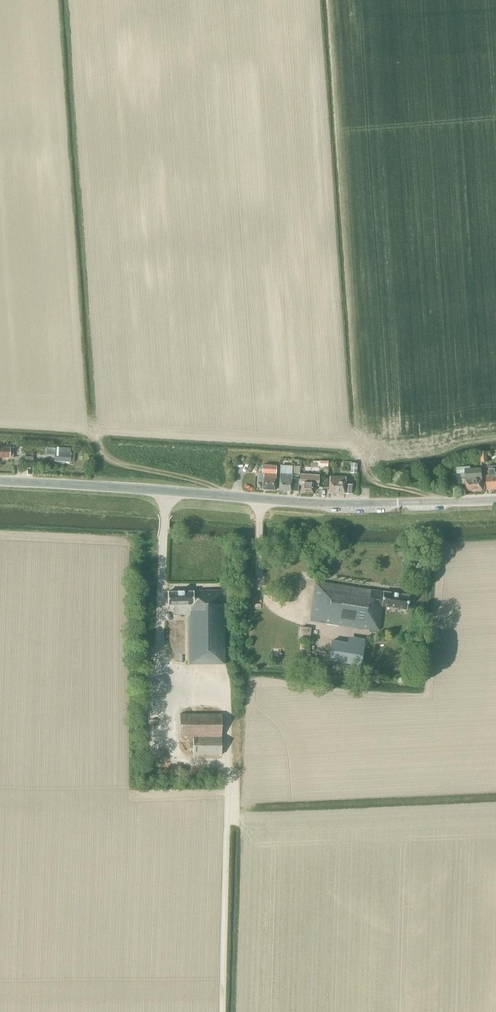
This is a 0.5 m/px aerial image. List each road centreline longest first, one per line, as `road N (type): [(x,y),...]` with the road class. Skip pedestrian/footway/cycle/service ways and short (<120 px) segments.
road 1 (tertiary): [(0,481),(328,504),(495,500)]

